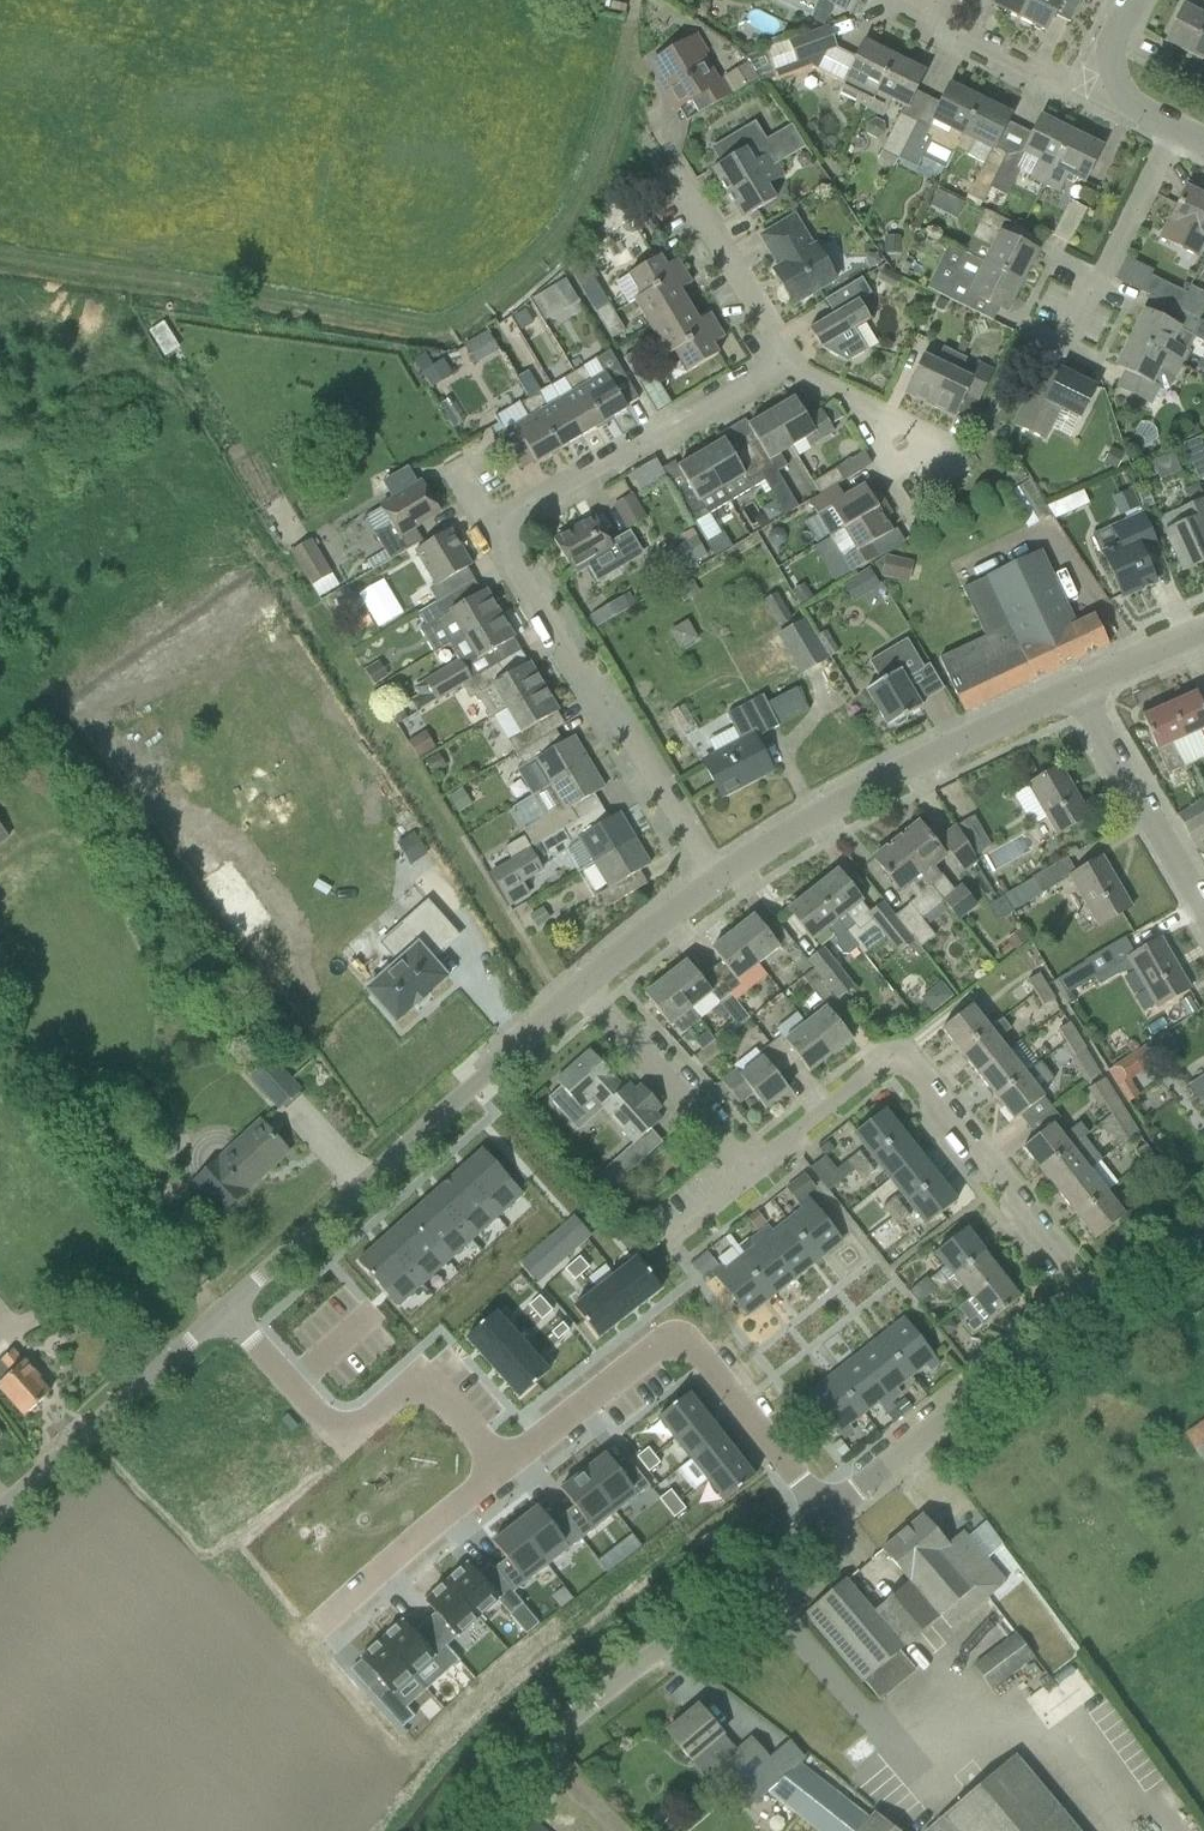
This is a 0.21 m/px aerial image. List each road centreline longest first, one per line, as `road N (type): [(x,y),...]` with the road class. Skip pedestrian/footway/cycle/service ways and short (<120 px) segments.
road 1 (residential): [(754,1161),(850,1080),(887,1064),(927,1101),(1099,1318)]
road 2 (unclassified): [(232,1312),(596,986)]
road 3 (residential): [(501,1465),(652,1348),(687,1340),(839,1518)]
road 4 (track): [(0,260),(422,335)]
road 5 (residential): [(707,882),(884,776),(1071,699)]
road 6 (residential): [(707,882),(503,529)]
road 7 (residential): [(232,1312),(324,1422),(356,1426),(414,1384),(501,1465)]
road 8 (residential): [(839,1518),(1099,1318)]
road 9 (residential): [(503,529),(754,376),(764,360)]
road 10 (unclassified): [(0,1520),(232,1312)]
road 11 (residential): [(608,1696),(839,1518)]
road 12 (residential): [(1203,928),(1071,699)]
road 13 (residential): [(317,1626),(501,1465)]
road 14 (residential): [(1117,80),(1064,81),(896,0)]
road 15 (residential): [(754,1161),(596,986)]
road 16 (residential): [(1081,320),(1173,127)]
road 17 (residential): [(764,360),(767,333),(676,174)]
road 18 (unclassified): [(464,1830),(608,1696)]
road 19 (residential): [(596,986),(707,882)]
road 20 (residential): [(1071,699),(1203,639)]
road 21 (residential): [(651,1247),(754,1161)]
road 22 (residential): [(884,417),(764,360)]
road 23 (residential): [(1099,1318),(1203,1240)]

